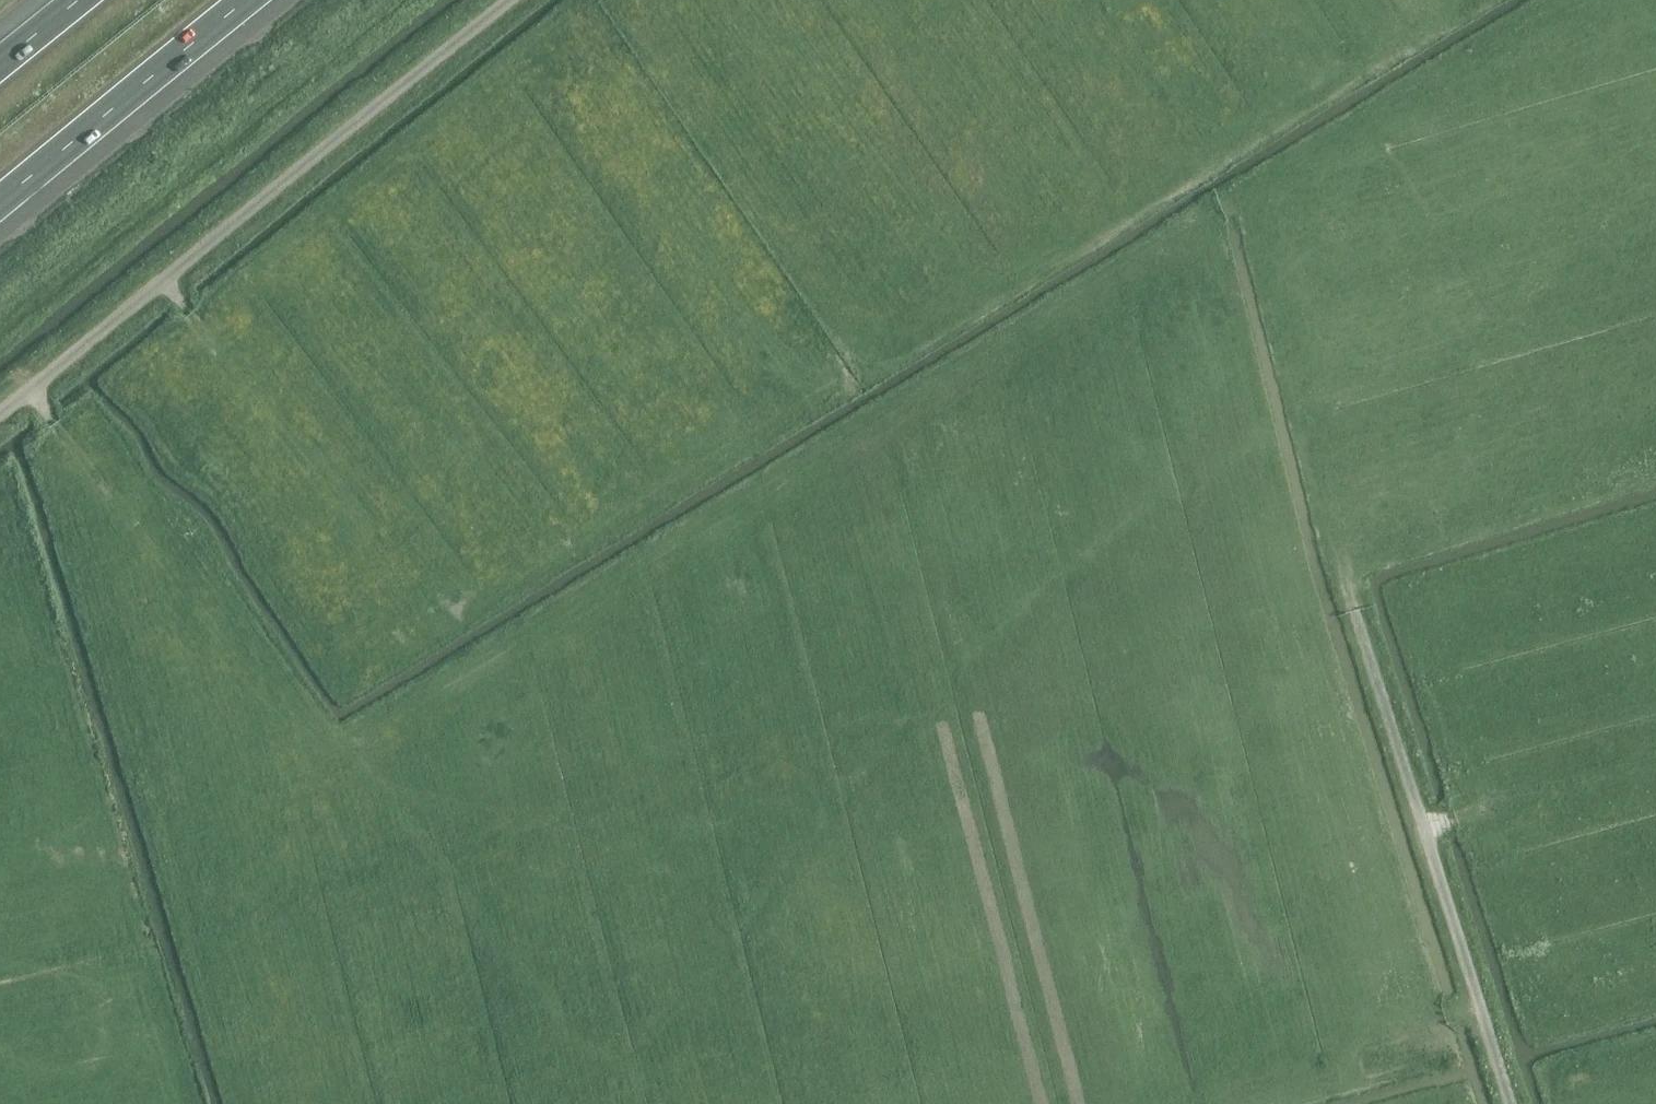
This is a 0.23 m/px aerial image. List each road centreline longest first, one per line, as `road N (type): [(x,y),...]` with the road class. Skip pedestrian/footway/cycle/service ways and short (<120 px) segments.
road 1 (unclassified): [(0,412),(345,125),(511,0)]
road 2 (unclassified): [(1509,1103),(1356,611)]
road 3 (motorway): [(0,200),(248,0)]

